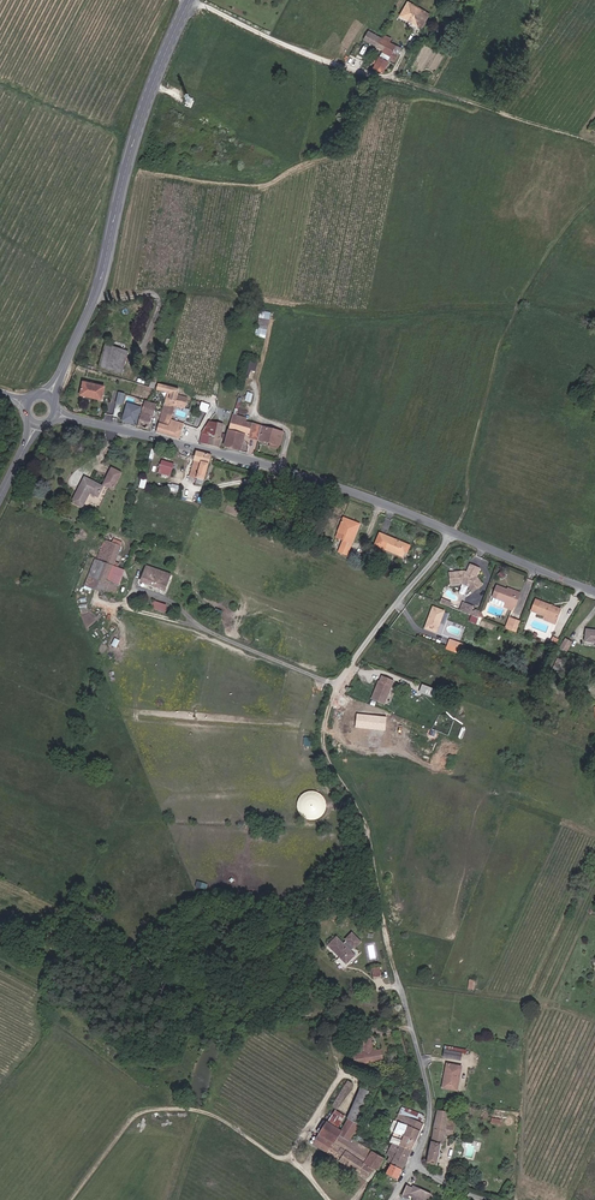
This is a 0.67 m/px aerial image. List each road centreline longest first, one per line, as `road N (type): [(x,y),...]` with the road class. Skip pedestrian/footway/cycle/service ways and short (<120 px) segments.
road 1 (unclassified): [(191,0),(323,60),(594,141)]
road 2 (secondary): [(59,375),(95,302),(134,141),(190,0)]
road 3 (tertiary): [(75,420),(259,462),(452,533)]
road 4 (track): [(594,201),(516,315),(452,533)]
road 5 (unclassified): [(409,1017),(369,832),(326,754),(332,702)]
road 6 (track): [(328,1199),(291,1154),(275,1156),(210,1114),(172,1109),(136,1118),(78,1199)]
road 7 (residential): [(332,702),(452,533)]
road 8 (residential): [(412,1165),(431,1100),(409,1017)]
road 9 (tertiary): [(452,533),(594,591)]

